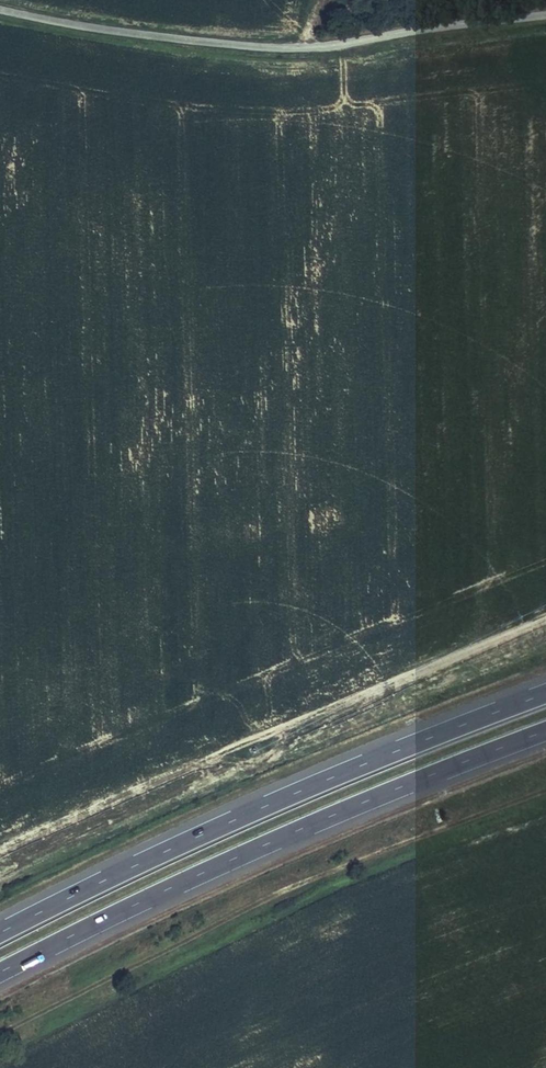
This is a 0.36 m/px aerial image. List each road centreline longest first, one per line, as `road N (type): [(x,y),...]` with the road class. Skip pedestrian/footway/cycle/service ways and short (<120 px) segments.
road 1 (track): [(0,1032),(250,905),(545,790)]
road 2 (motorway): [(0,973),(285,836),(545,731)]
road 3 (motorway): [(545,693),(224,825),(0,934)]
road 4 (unclassified): [(545,11),(314,42),(163,34),(0,4)]

